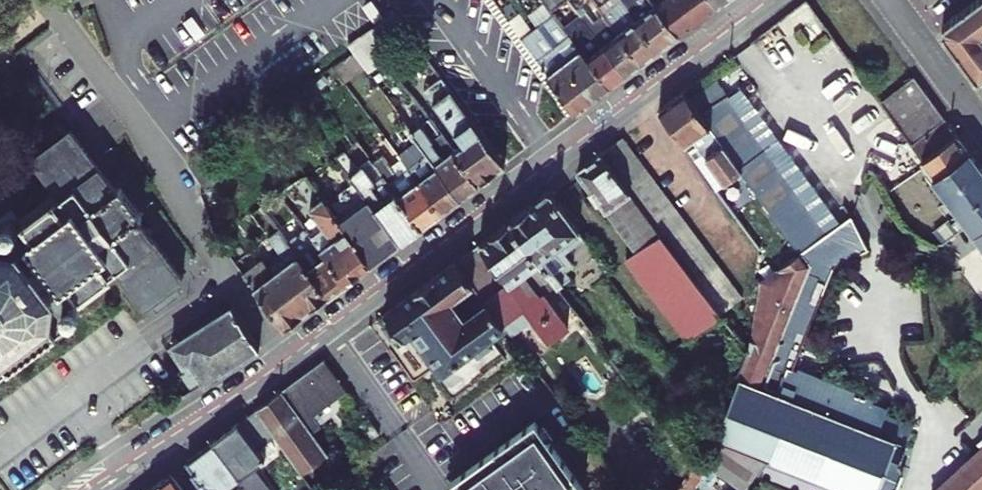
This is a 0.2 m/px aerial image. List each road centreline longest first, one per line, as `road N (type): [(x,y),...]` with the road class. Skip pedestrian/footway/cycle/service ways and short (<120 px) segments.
road 1 (residential): [(287,356),(767,0)]
road 2 (unclassified): [(47,0),(233,278)]
road 3 (residential): [(83,489),(287,356)]
road 4 (residential): [(890,0),(981,125)]

